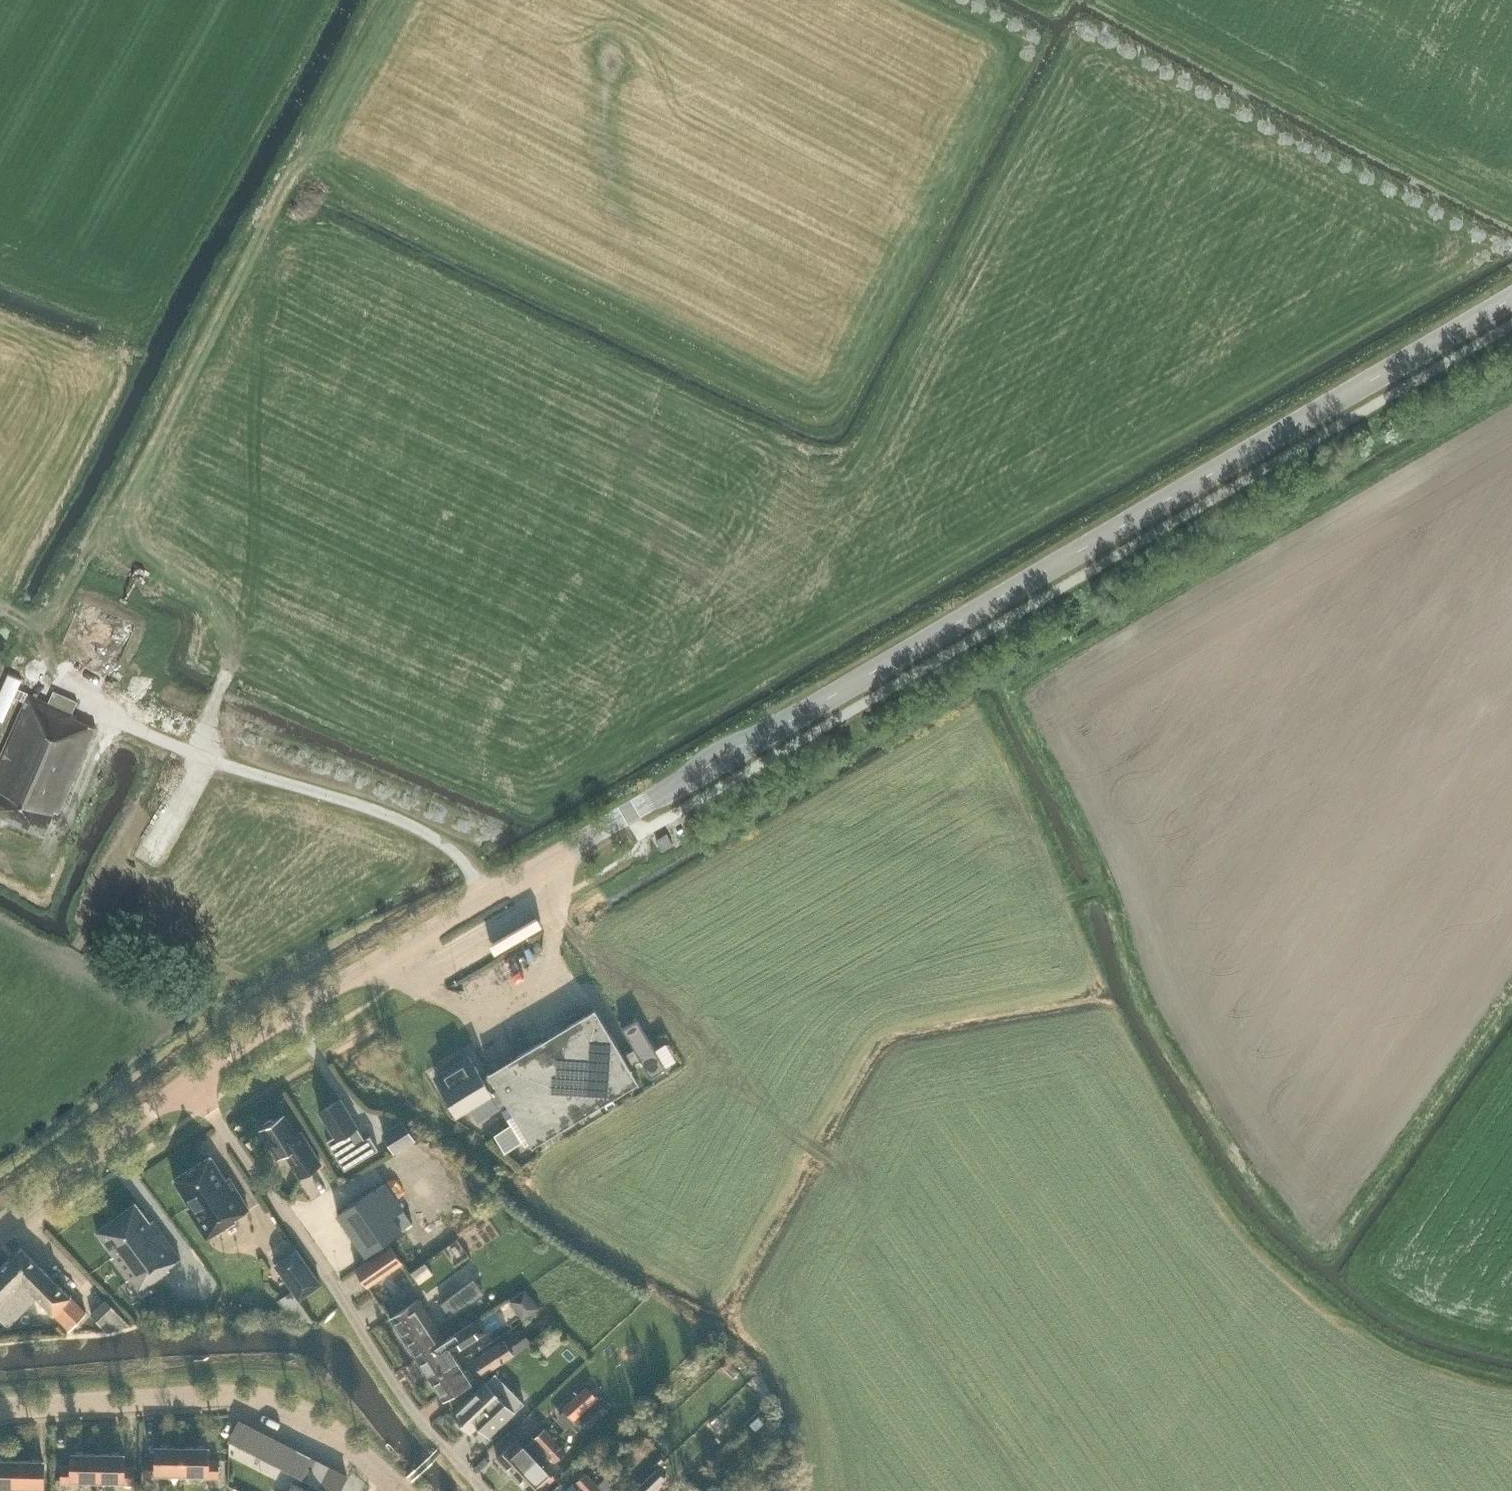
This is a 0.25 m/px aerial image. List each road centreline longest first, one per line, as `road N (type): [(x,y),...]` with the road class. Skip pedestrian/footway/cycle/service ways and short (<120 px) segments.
road 1 (secondary): [(1511,299),(767,733)]
road 2 (secondary): [(190,1078),(629,813)]
road 3 (residential): [(486,1490),(417,1415),(190,1078)]
road 4 (unclassified): [(0,1408),(253,1396),(325,1423),(397,1487)]
road 5 (secondary): [(0,1225),(190,1078)]

